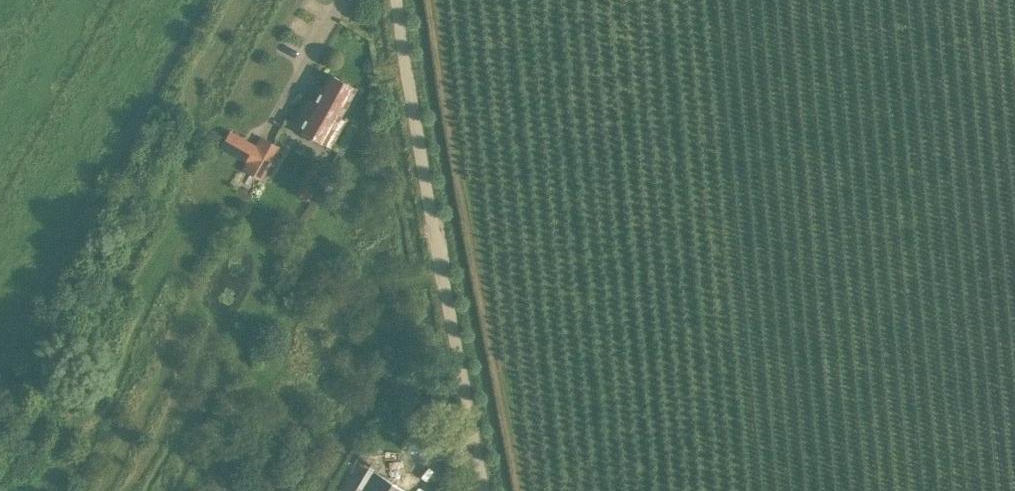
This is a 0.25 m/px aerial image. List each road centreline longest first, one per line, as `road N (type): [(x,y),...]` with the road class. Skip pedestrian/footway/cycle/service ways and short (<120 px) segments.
road 1 (unclassified): [(488,490),(396,0)]

